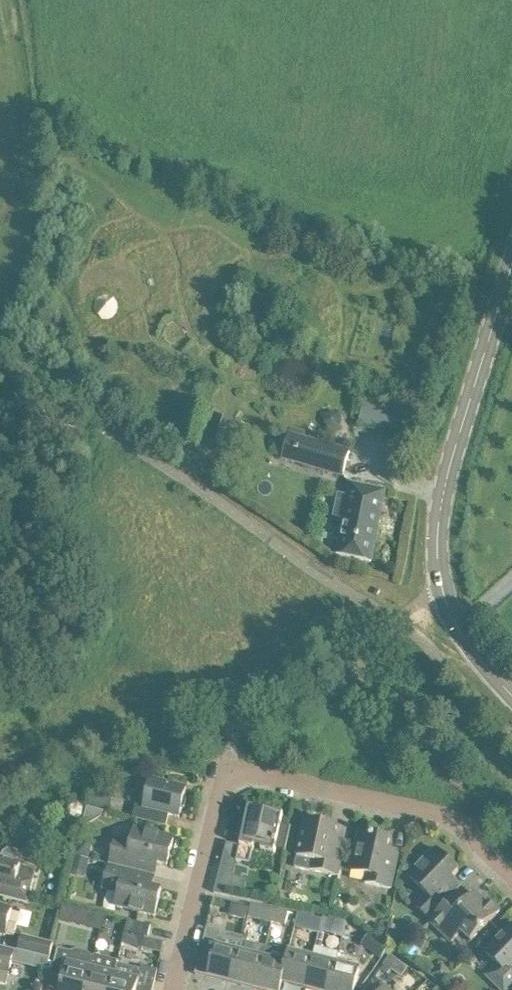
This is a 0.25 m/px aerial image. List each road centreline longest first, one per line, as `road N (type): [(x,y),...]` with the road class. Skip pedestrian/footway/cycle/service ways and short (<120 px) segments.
road 1 (residential): [(168,989),(221,776),(446,811),(511,877)]
road 2 (secondary): [(511,698),(450,612),(439,557),(452,460),(511,266)]
road 3 (track): [(234,724),(342,682),(403,615),(444,592)]
road 4 (track): [(234,724),(0,812)]

